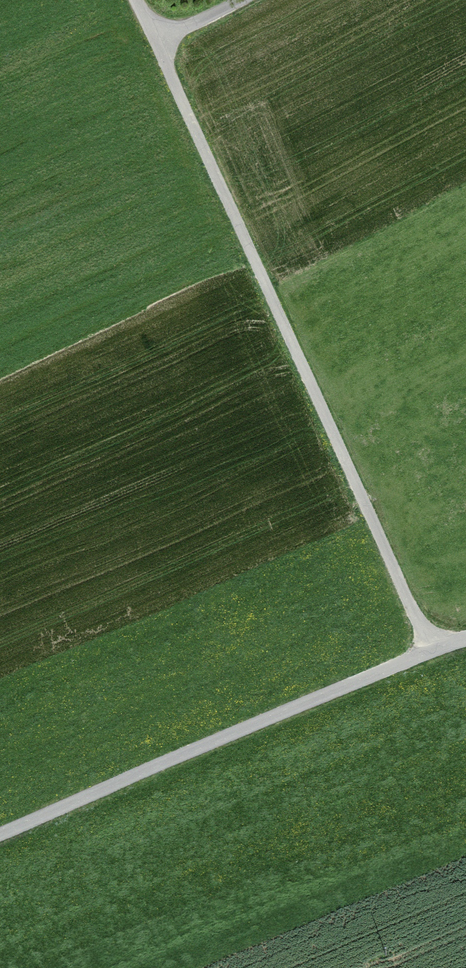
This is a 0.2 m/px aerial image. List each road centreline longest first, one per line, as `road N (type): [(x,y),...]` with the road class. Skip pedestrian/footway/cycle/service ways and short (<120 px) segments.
road 1 (track): [(431,651),(154,44)]
road 2 (residential): [(0,834),(465,639)]
road 3 (residential): [(134,0),(154,44),(240,0)]

